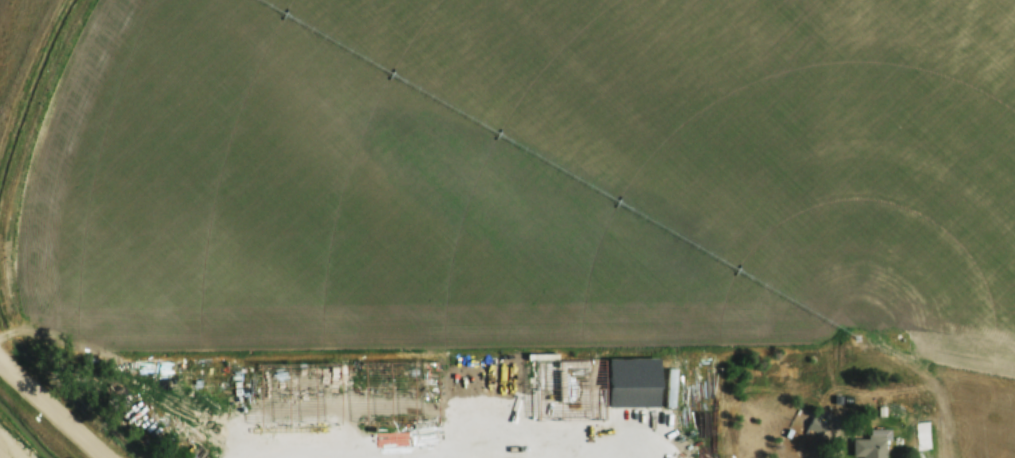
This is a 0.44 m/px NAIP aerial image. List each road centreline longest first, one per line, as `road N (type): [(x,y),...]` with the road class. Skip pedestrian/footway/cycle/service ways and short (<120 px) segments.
road 1 (residential): [(0,357),(107,457)]

